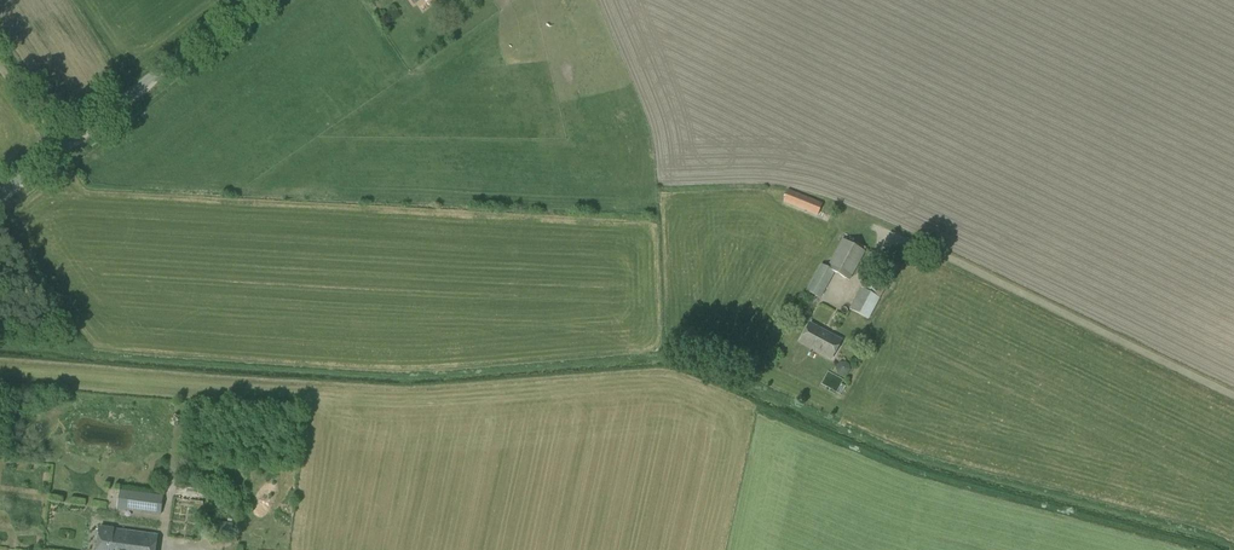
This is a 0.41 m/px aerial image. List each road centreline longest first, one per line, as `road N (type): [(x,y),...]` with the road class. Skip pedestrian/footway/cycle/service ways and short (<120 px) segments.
road 1 (track): [(893,242),(915,241),(1233,396)]
road 2 (unclassified): [(0,197),(254,0)]

